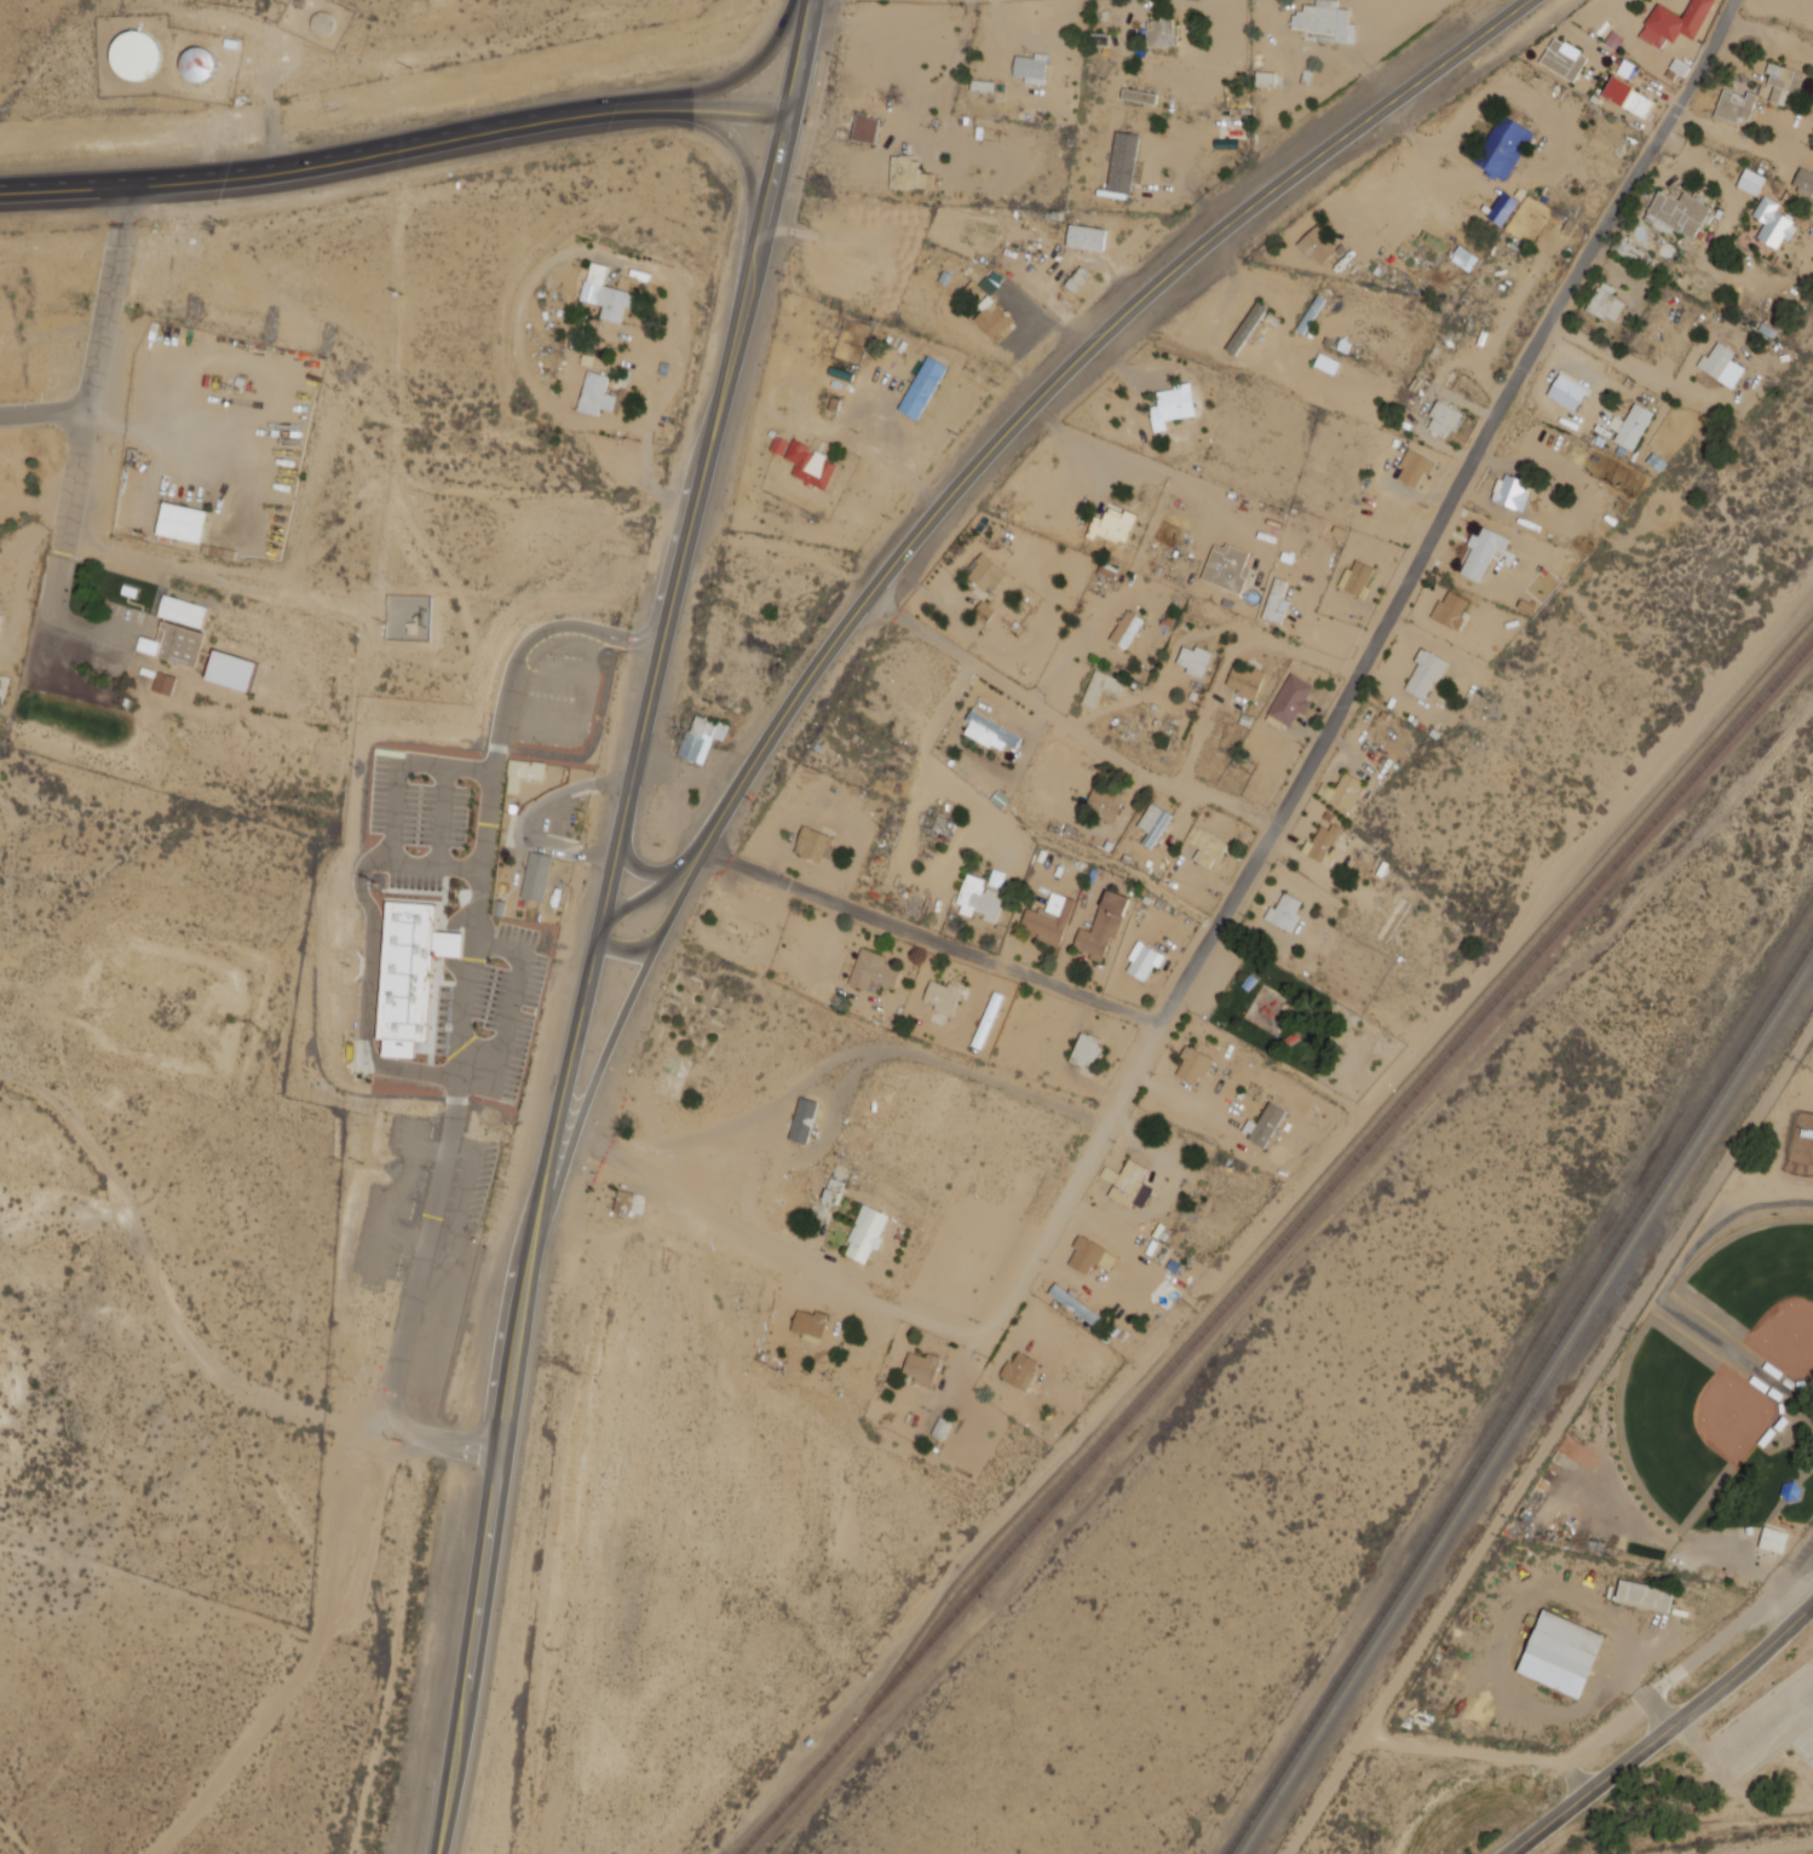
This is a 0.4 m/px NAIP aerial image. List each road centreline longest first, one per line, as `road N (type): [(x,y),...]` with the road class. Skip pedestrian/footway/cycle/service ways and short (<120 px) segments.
road 1 (secondary): [(767,737),(927,520),(1076,358),(1287,175),(1524,0)]
road 2 (track): [(1812,1024),(1288,1853)]
road 3 (residential): [(1734,0),(1515,378),(1273,827)]
road 4 (secondary): [(792,115),(603,922)]
road 5 (secondary): [(495,1498),(549,1220),(580,1135),(641,975),(767,737)]
road 6 (residential): [(1156,1020),(983,1337),(869,1301),(580,1135)]
road 7 (primary): [(792,115),(568,110),(247,171),(0,187)]
road 8 (secondary): [(603,922),(528,1240),(500,1458)]
road 9 (residential): [(1156,1020),(693,843)]
road 10 (residential): [(874,589),(1159,773),(1273,827)]
road 11 (residential): [(127,179),(56,598)]
road 12 (tertiary): [(1509,1853),(1685,1721),(1812,1603)]
road 13 (secondary): [(495,1498),(434,1853)]
road 14 (secondary): [(767,737),(683,857),(603,922)]
road 15 (residential): [(1273,827),(1156,1020)]
road 16 (secondary): [(634,106),(714,121),(731,134),(752,171),(762,228)]
road 17 (secondary): [(794,0),(758,58),(726,77),(634,106)]

